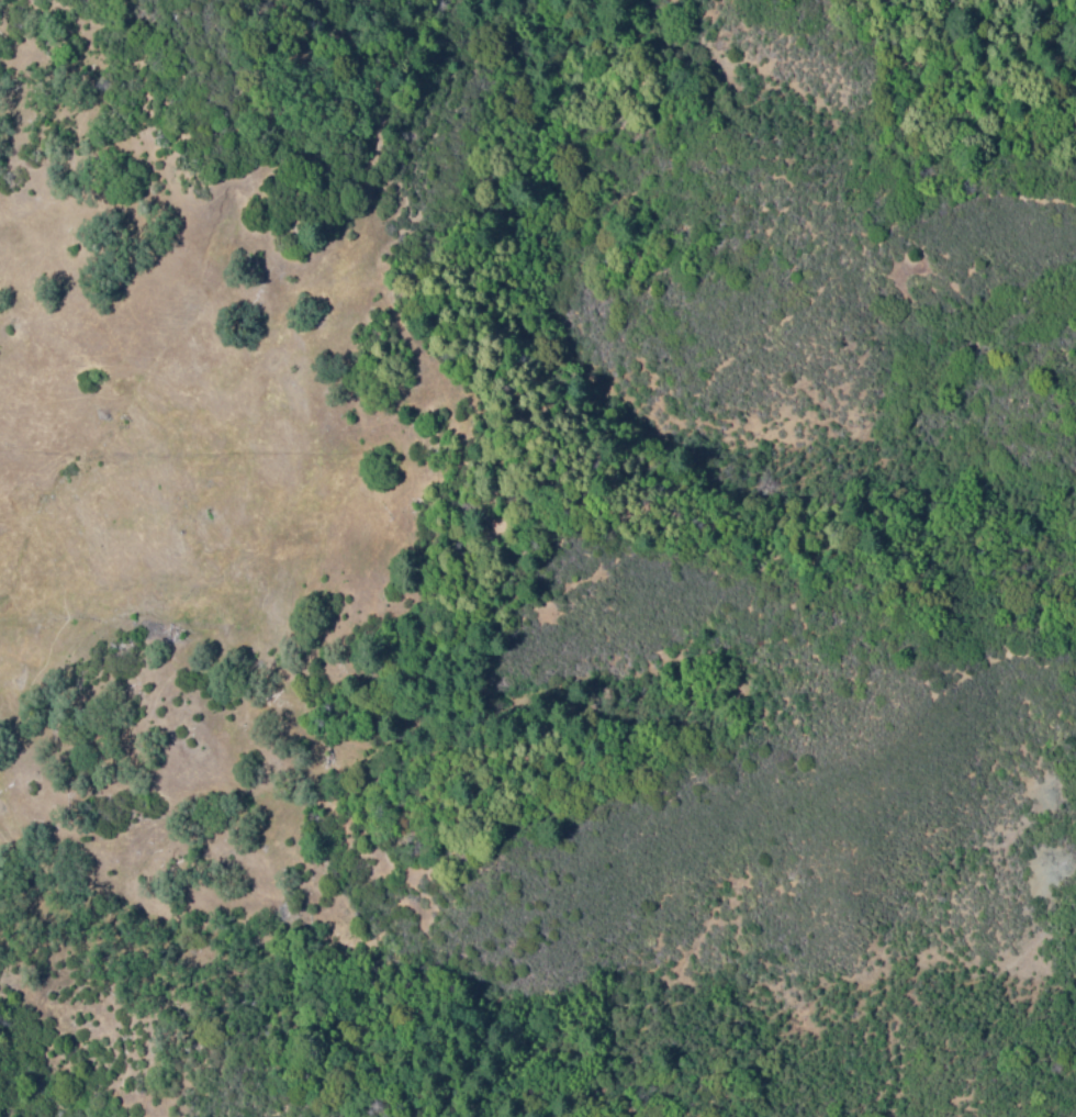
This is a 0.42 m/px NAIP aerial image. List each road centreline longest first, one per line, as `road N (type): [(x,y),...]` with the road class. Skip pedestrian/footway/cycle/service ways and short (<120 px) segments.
road 1 (residential): [(99,1116),(110,978)]

